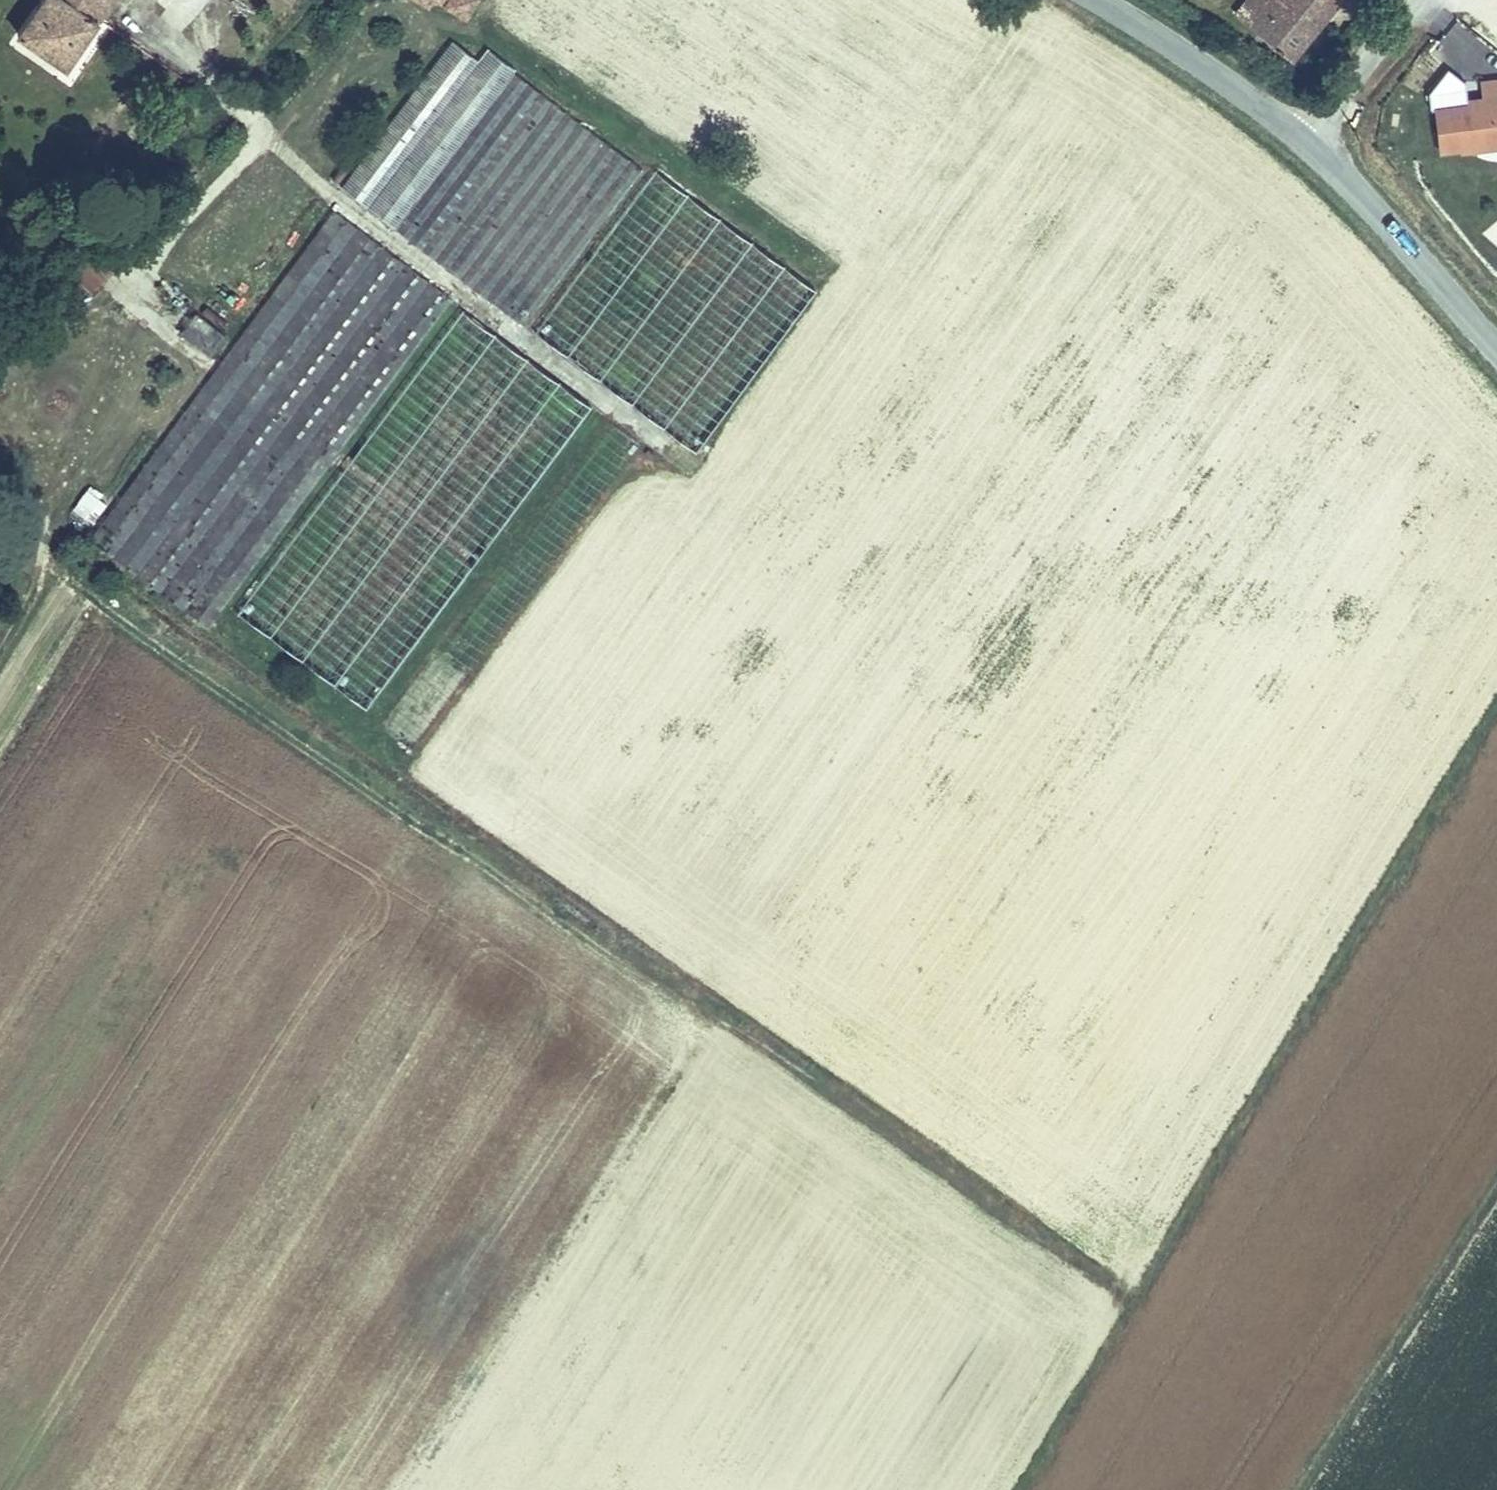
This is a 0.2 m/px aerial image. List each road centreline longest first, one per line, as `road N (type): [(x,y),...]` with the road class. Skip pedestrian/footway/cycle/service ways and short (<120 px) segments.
road 1 (tertiary): [(1342,175),(1216,69),(1096,0)]
road 2 (tertiary): [(1342,175),(1496,344)]

